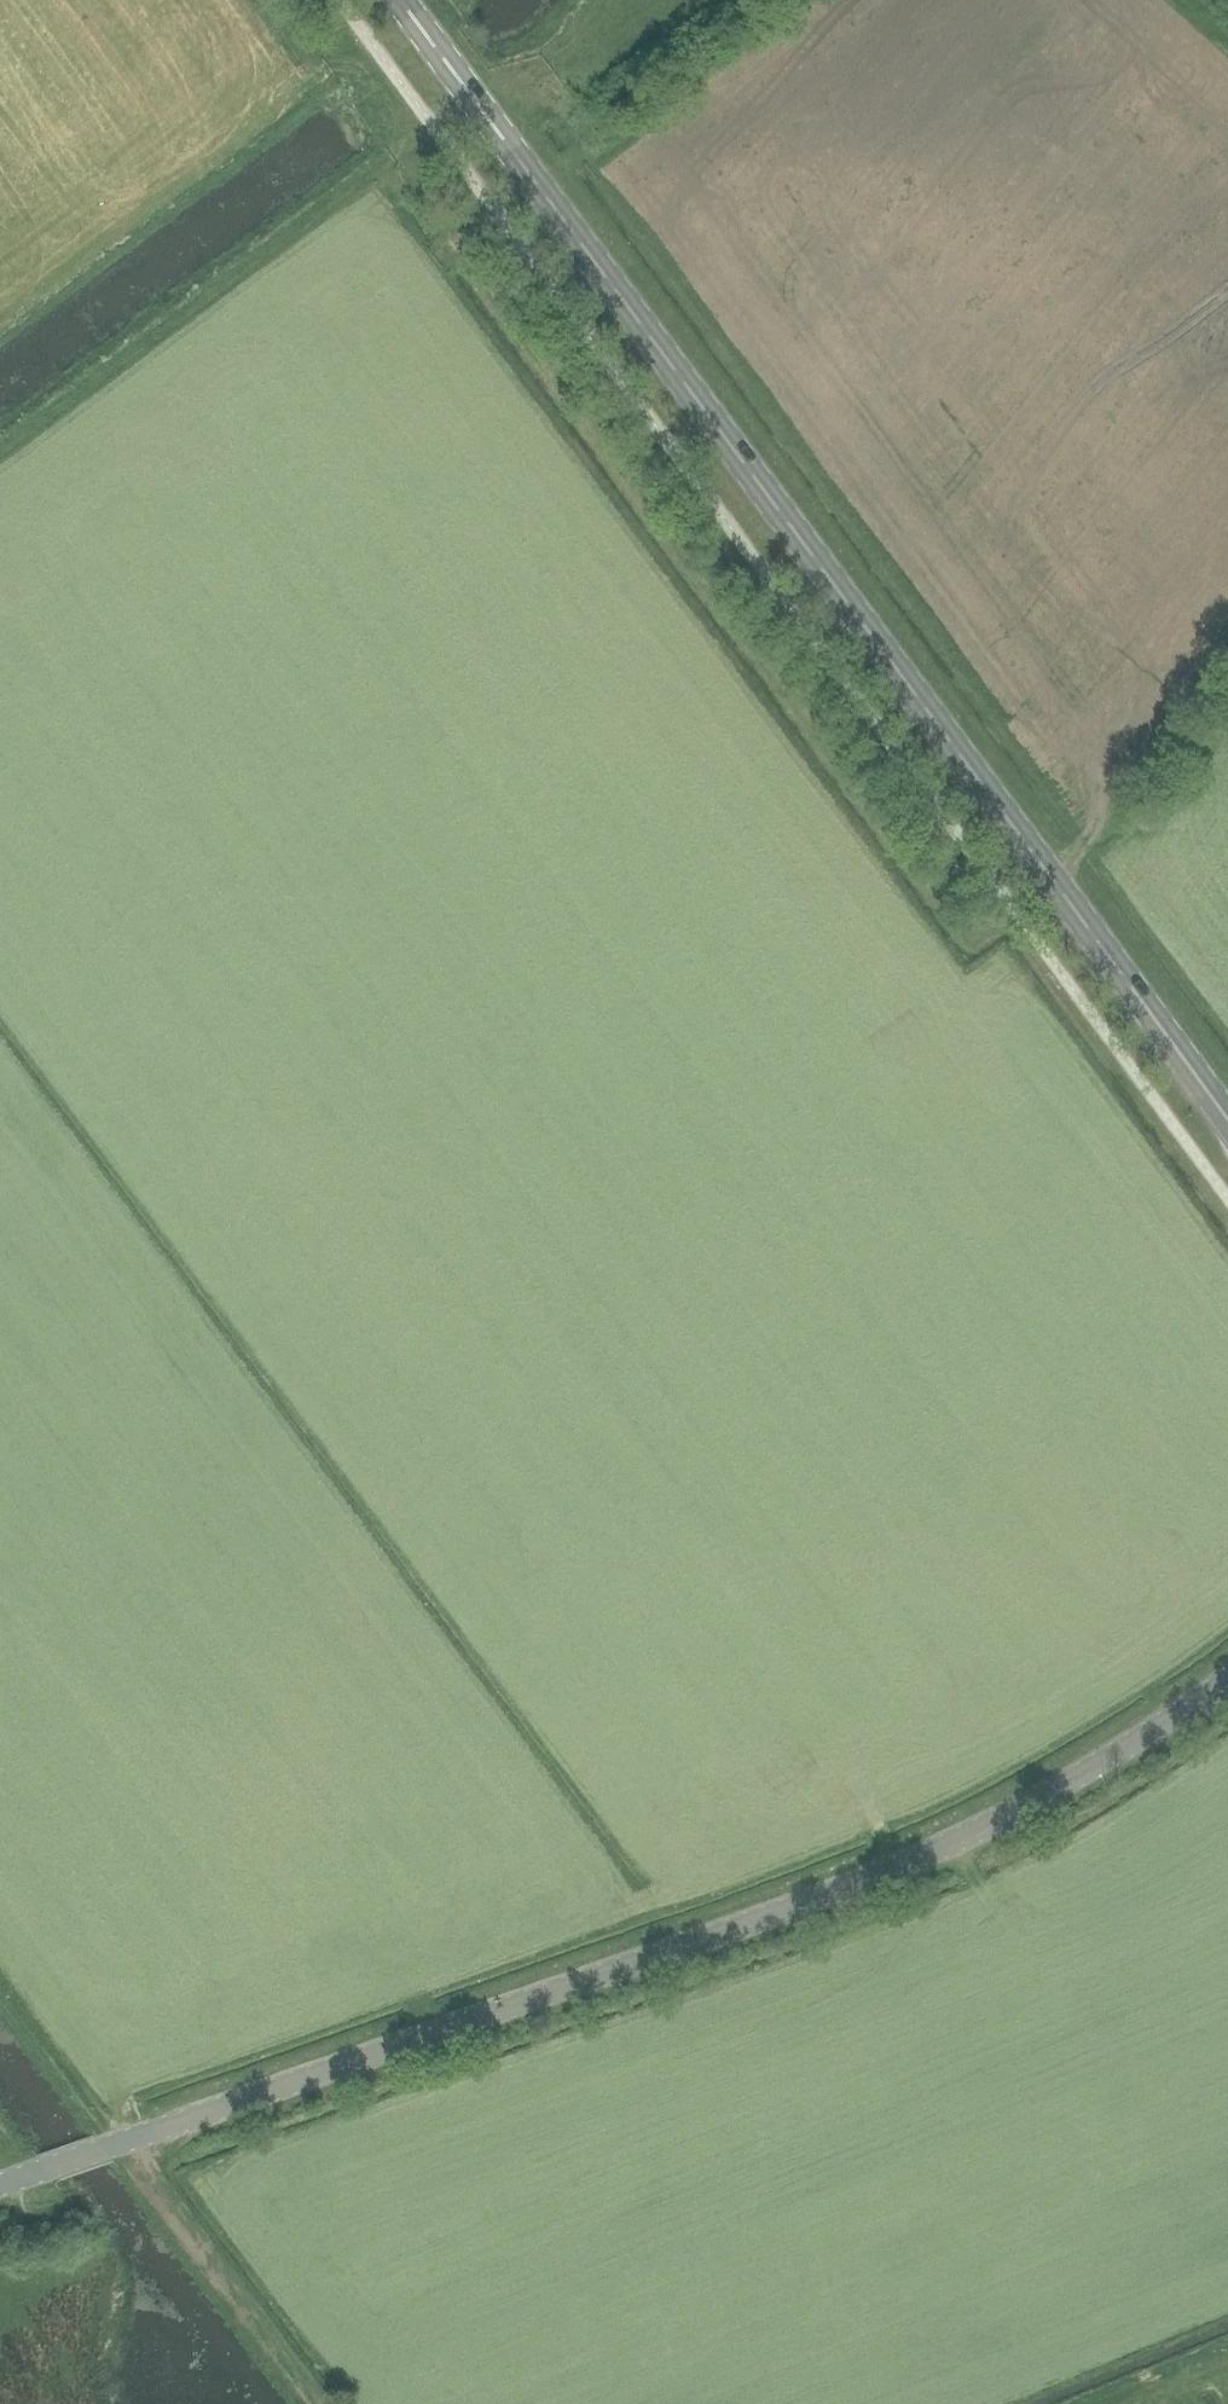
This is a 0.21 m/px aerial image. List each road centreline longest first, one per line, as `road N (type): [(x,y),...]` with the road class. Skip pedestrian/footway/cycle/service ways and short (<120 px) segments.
road 1 (primary): [(1227,1121),(394,0)]
road 2 (tertiary): [(0,2183),(816,1898),(1002,1815),(1227,1679)]
road 3 (track): [(0,457),(464,94),(554,51),(594,0)]
road 4 (track): [(321,2403),(0,1955)]

